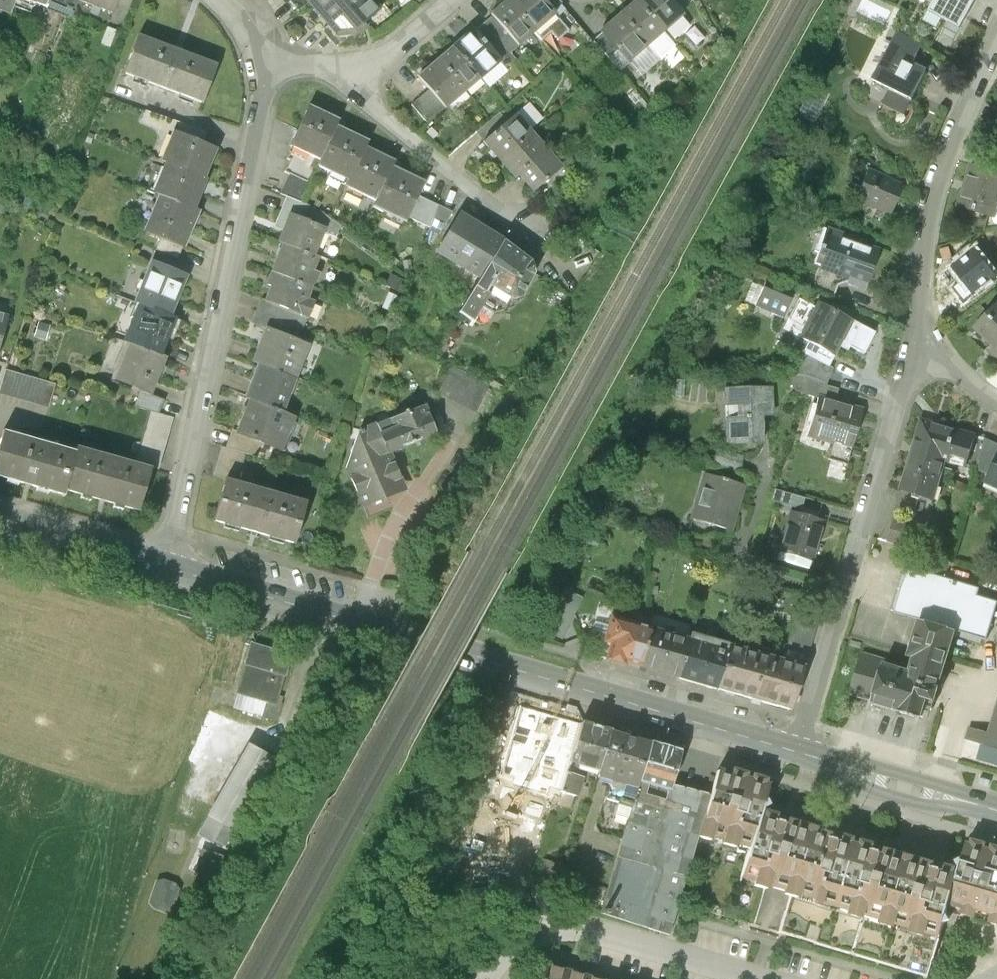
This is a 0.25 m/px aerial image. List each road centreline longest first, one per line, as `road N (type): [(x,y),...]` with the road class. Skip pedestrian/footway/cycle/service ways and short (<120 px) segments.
road 1 (tertiary): [(168,567),(799,753)]
road 2 (residential): [(168,567),(267,66)]
road 3 (residential): [(799,753),(914,348)]
road 4 (residential): [(914,348),(932,207),(996,52)]
road 5 (residential): [(483,978),(520,945),(555,928),(595,931),(759,978)]
road 6 (residential): [(453,0),(383,59),(267,66)]
road 7 (tertiary): [(0,516),(168,567)]
road 8 (tertiary): [(856,770),(868,789),(903,800),(938,809),(975,804)]
road 9 (tertiary): [(975,804),(960,791),(874,765),(856,770)]

